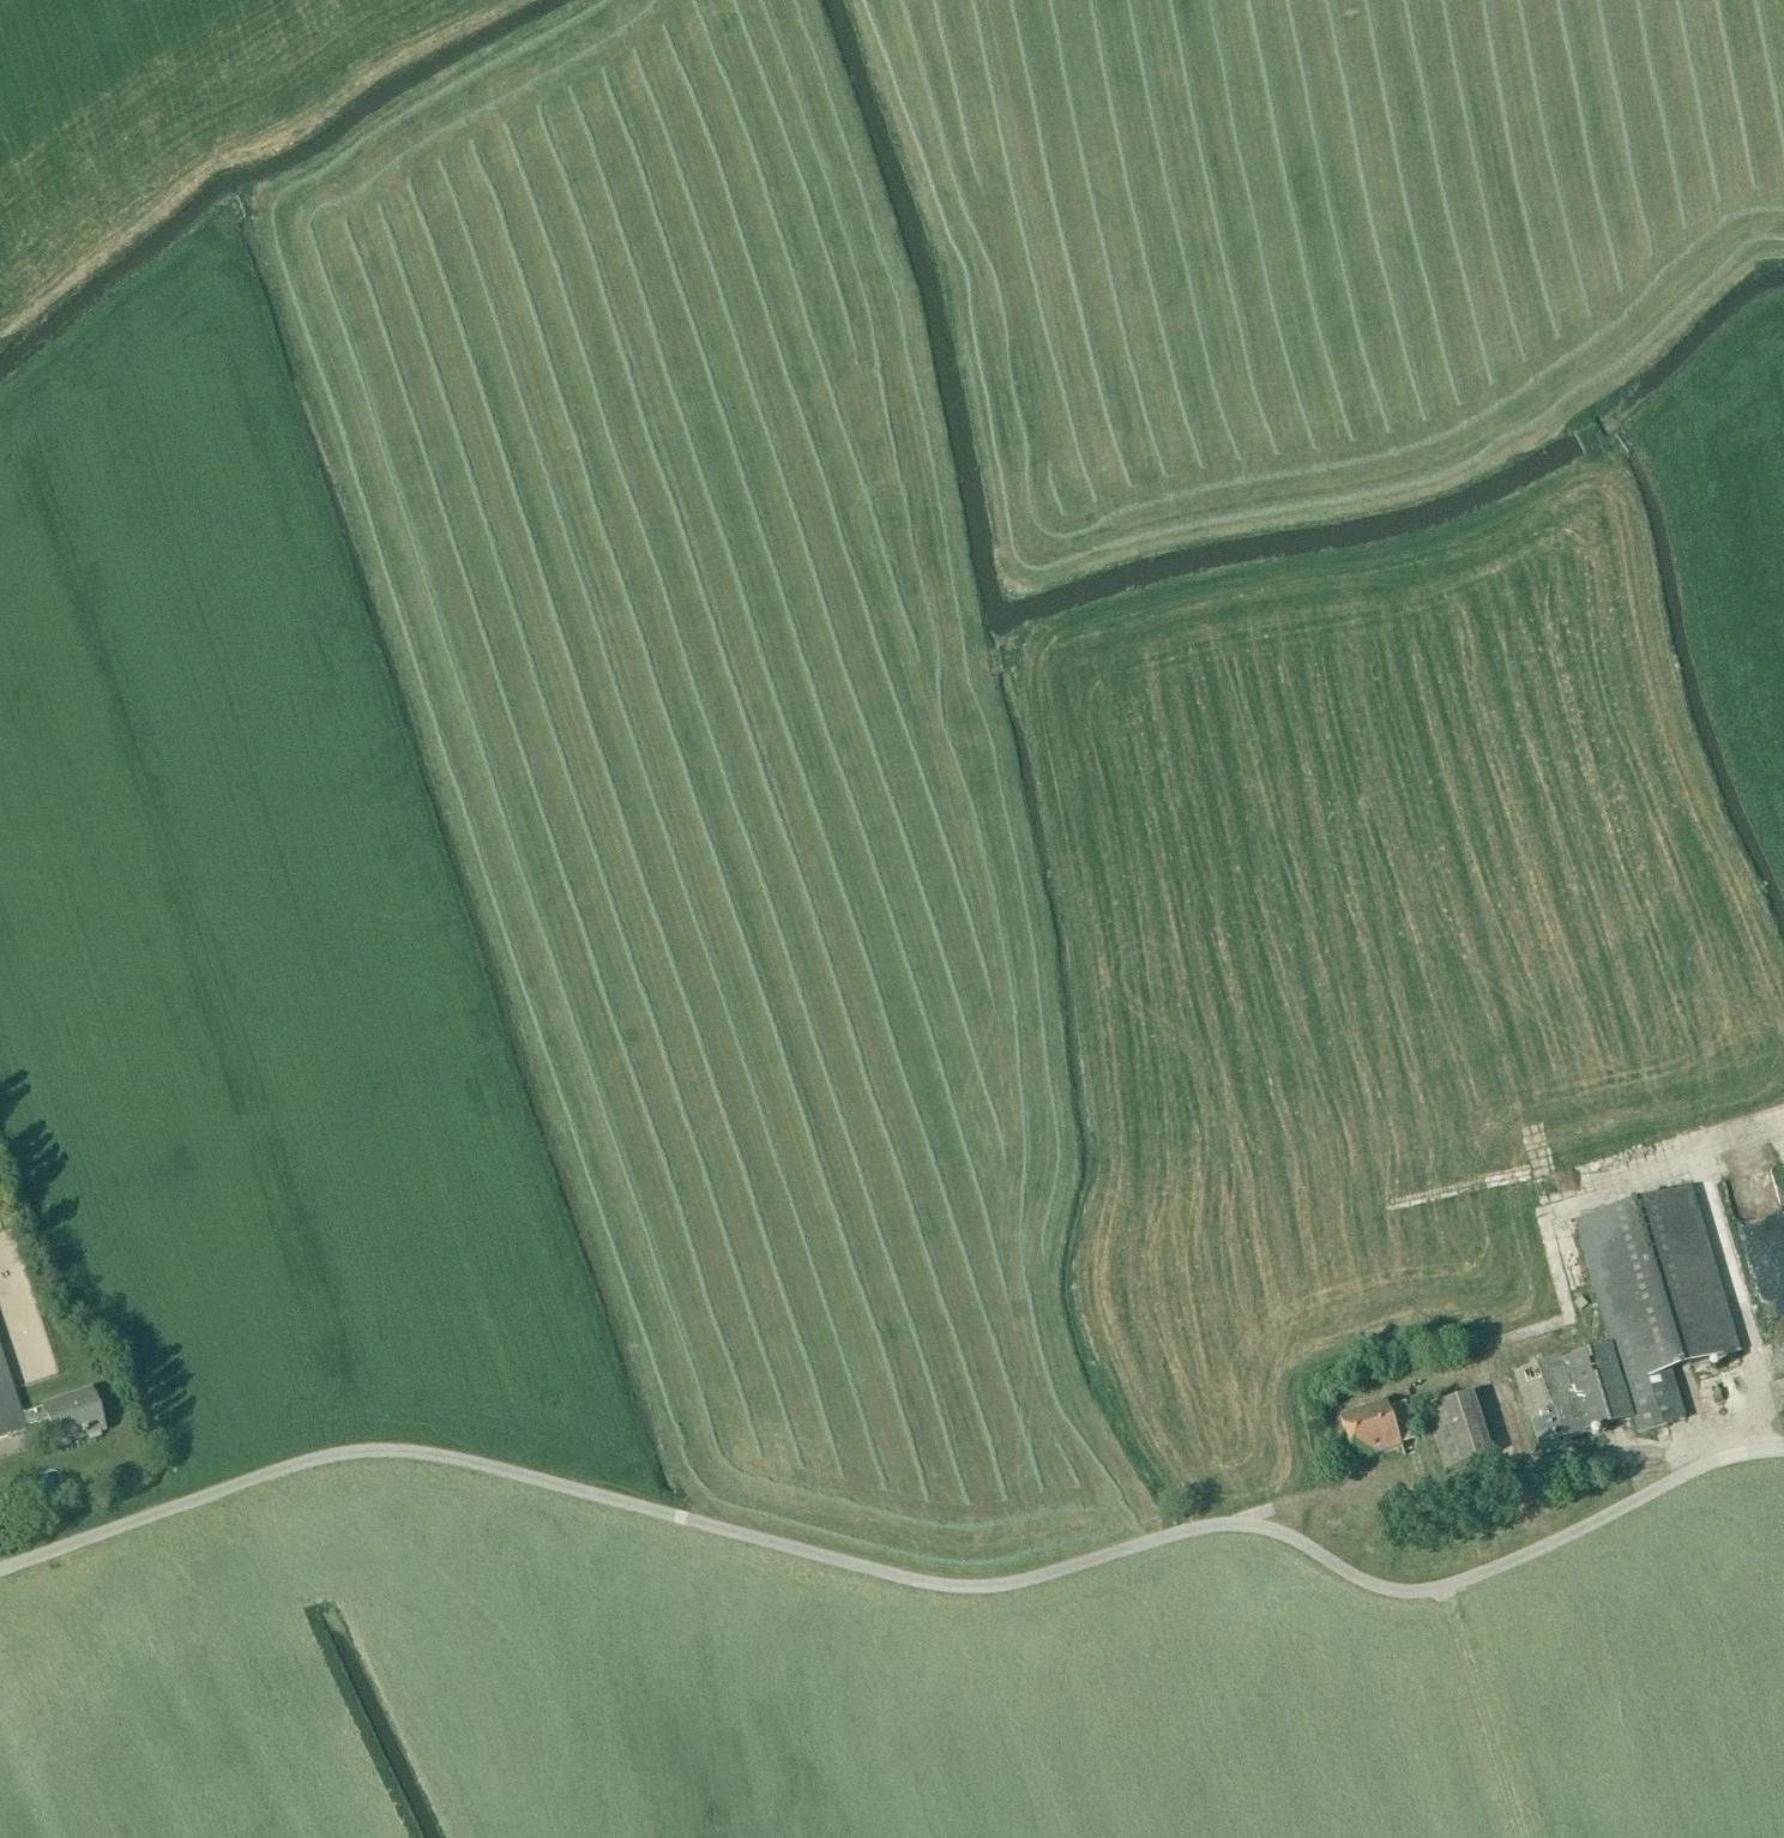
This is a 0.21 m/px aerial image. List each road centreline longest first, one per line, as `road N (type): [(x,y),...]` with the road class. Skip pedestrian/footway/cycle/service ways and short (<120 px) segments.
road 1 (unclassified): [(0,1568),(307,1462),(390,1451),(468,1462),(951,1587),(1039,1580),(1187,1530),(1248,1521),(1358,1579),(1407,1593),(1490,1571),(1715,1462),(1783,1449)]

